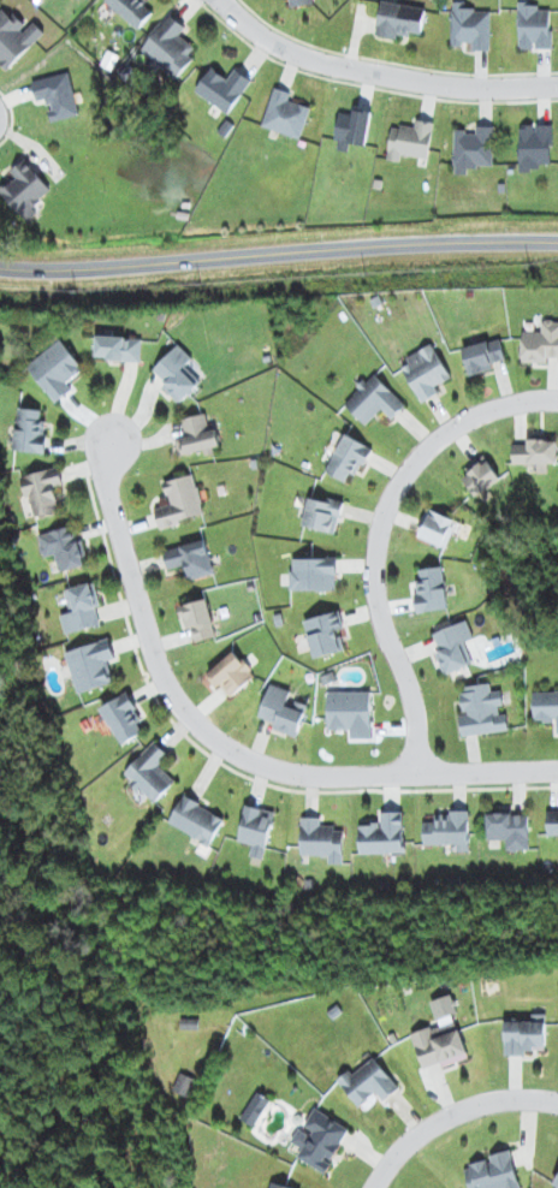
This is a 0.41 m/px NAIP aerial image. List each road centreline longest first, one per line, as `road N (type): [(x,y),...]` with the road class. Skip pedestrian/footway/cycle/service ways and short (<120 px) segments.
road 1 (residential): [(557,772),(321,777),(259,767),(212,741),(174,703),(154,665),(105,486),(109,442)]
road 2 (residential): [(0,265),(557,240)]
road 3 (residential): [(417,776),(412,706),(374,584),(372,541),(385,499),(419,452),(463,418),(557,400)]
road 4 (residential): [(216,0),(285,52),(320,64),(452,88),(557,87)]
road 5 (residential): [(370,1187),(397,1148),(438,1117),(520,1099),(557,1104)]

